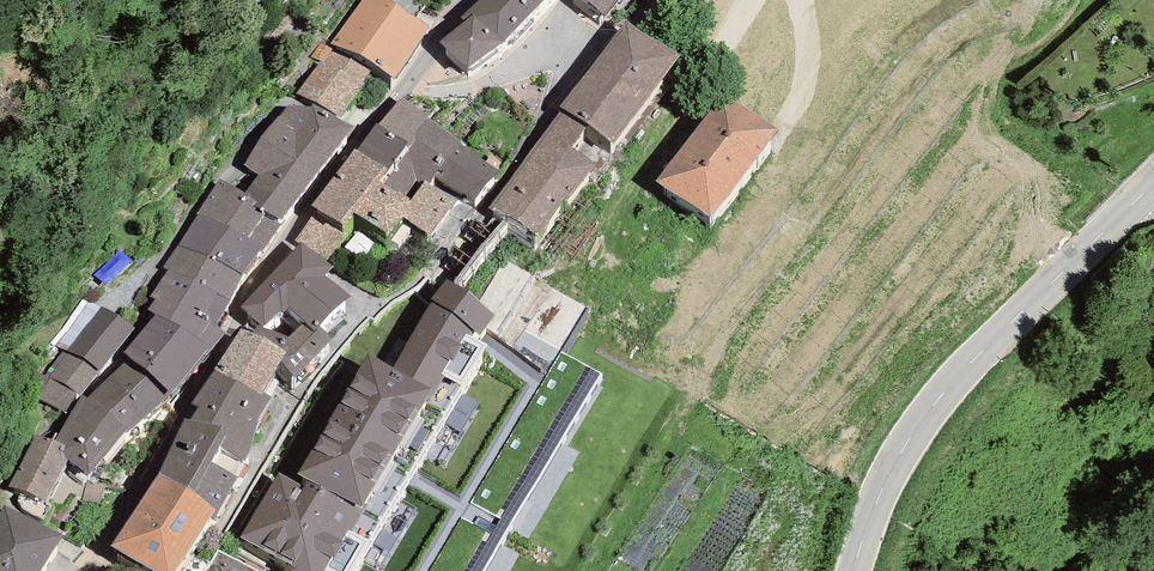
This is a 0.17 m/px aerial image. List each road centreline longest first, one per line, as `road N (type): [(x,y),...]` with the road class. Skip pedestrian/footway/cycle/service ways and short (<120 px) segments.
road 1 (residential): [(100,551),(233,327),(238,304),(362,127),(411,83),(466,0)]
road 2 (tertiary): [(855,570),(909,439),(946,391),(1153,193)]
road 3 (residential): [(588,47),(454,238)]
road 4 (residential): [(563,47),(493,84),(428,95)]

